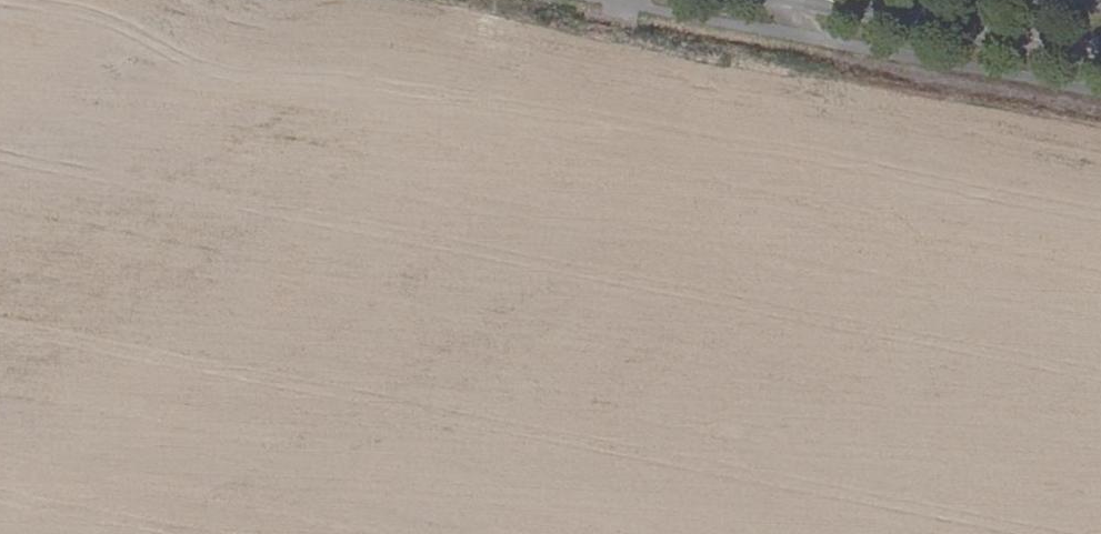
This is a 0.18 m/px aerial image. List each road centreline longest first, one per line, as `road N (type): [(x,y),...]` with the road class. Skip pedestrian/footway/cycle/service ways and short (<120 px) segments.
road 1 (tertiary): [(1100,53),(832,0)]

